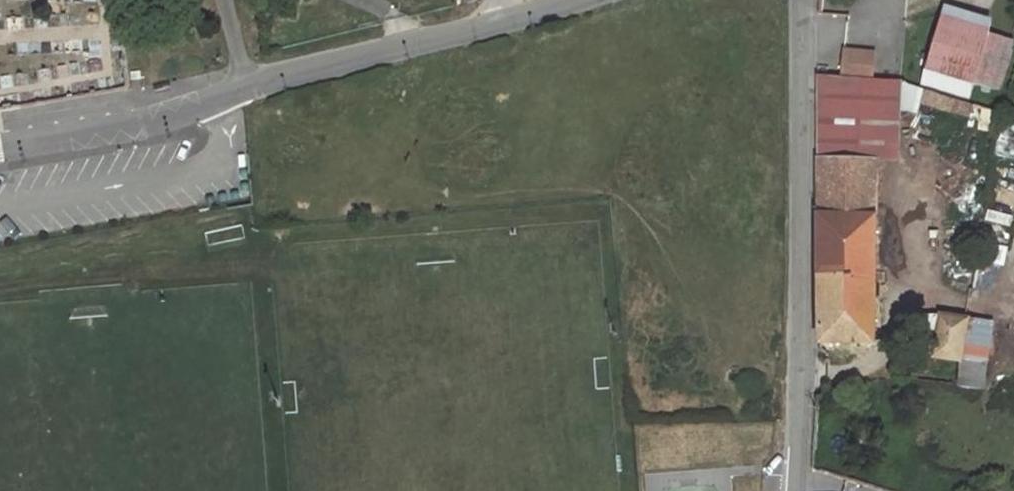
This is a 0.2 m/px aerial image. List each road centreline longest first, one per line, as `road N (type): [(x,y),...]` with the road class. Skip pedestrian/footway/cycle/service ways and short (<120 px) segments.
road 1 (tertiary): [(0,147),(142,122),(488,25)]
road 2 (unclassified): [(801,0),(802,372),(794,490)]

